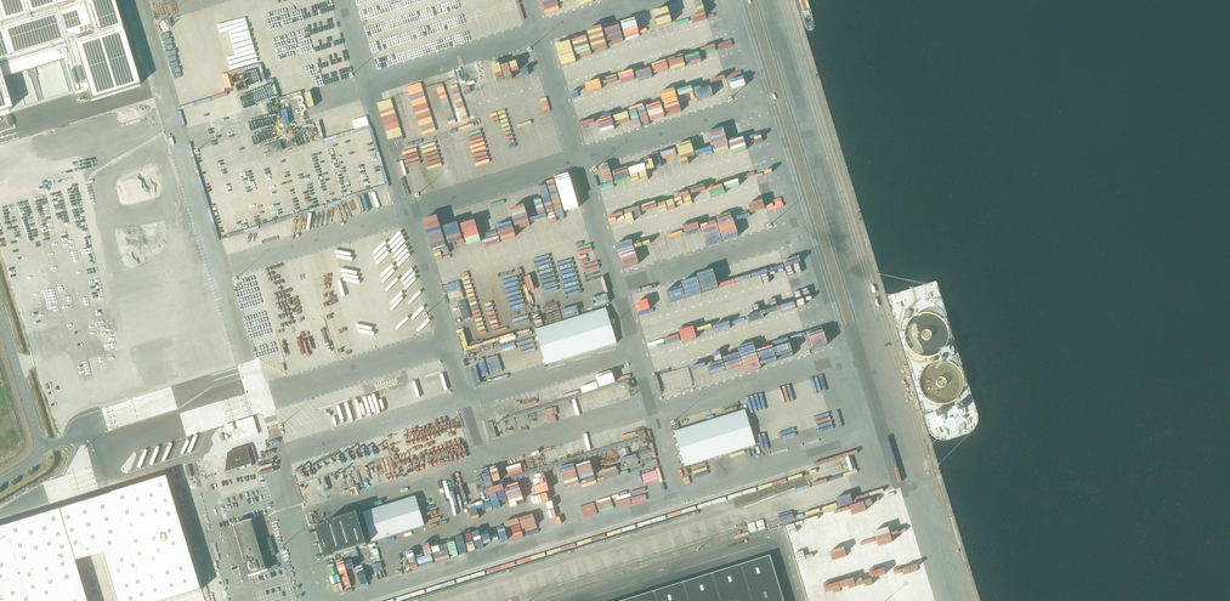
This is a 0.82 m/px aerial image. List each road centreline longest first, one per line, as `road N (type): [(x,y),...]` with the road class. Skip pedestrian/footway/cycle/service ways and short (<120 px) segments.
road 1 (unclassified): [(0,308),(41,446),(33,463),(0,483)]

